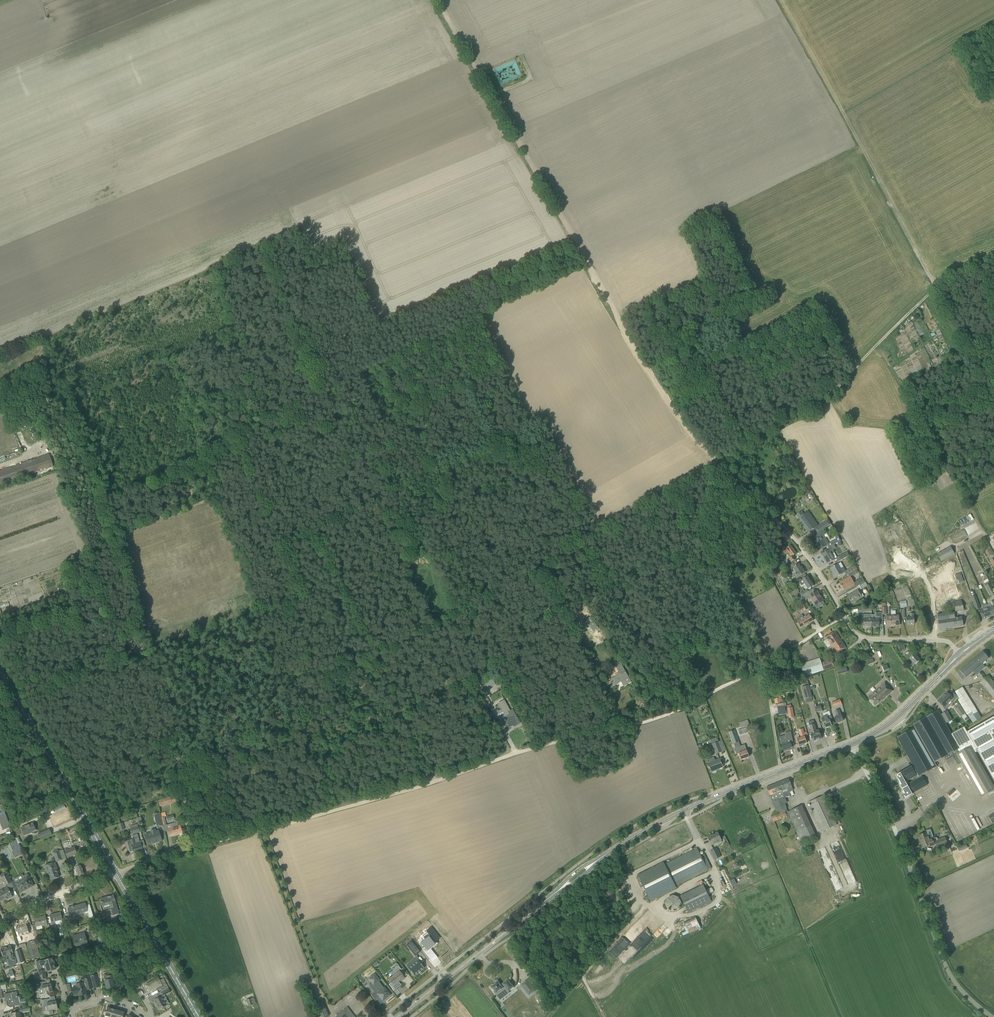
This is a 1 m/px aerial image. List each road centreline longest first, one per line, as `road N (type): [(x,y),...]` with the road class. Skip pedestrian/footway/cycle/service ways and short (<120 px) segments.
road 1 (track): [(192,847),(172,704),(106,499),(174,472),(198,449),(393,358)]
road 2 (track): [(574,240),(382,320),(343,238),(312,250),(301,226),(212,265)]
road 3 (track): [(379,658),(263,423),(212,265)]
road 4 (track): [(379,658),(717,462)]
road 5 (track): [(429,782),(668,714),(764,666)]
road 6 (unclassified): [(990,1016),(951,979),(853,744)]
road 7 (tertiary): [(595,862),(674,815),(853,744)]
road 8 (track): [(437,0),(574,240)]
road 9 (track): [(779,422),(841,383),(935,287),(993,259)]
road 10 (unclassified): [(958,652),(946,641),(852,632),(798,542),(772,517)]
road 11 (track): [(190,848),(429,782)]
road 12 (track): [(993,551),(911,392),(875,346)]
road 13 (secondary): [(116,872),(0,673)]
road 14 (track): [(257,547),(318,666),(336,685),(379,658)]
road 15 (tertiary): [(400,1016),(560,890)]
road 16 (secondary): [(200,1016),(116,872)]
road 17 (track): [(574,240),(640,358)]
road 18 (track): [(429,782),(379,658)]
road 19 (track): [(640,358),(717,462)]
road 20 (residential): [(0,922),(116,872)]
road 21 (tertiary): [(853,744),(881,731),(947,667)]

